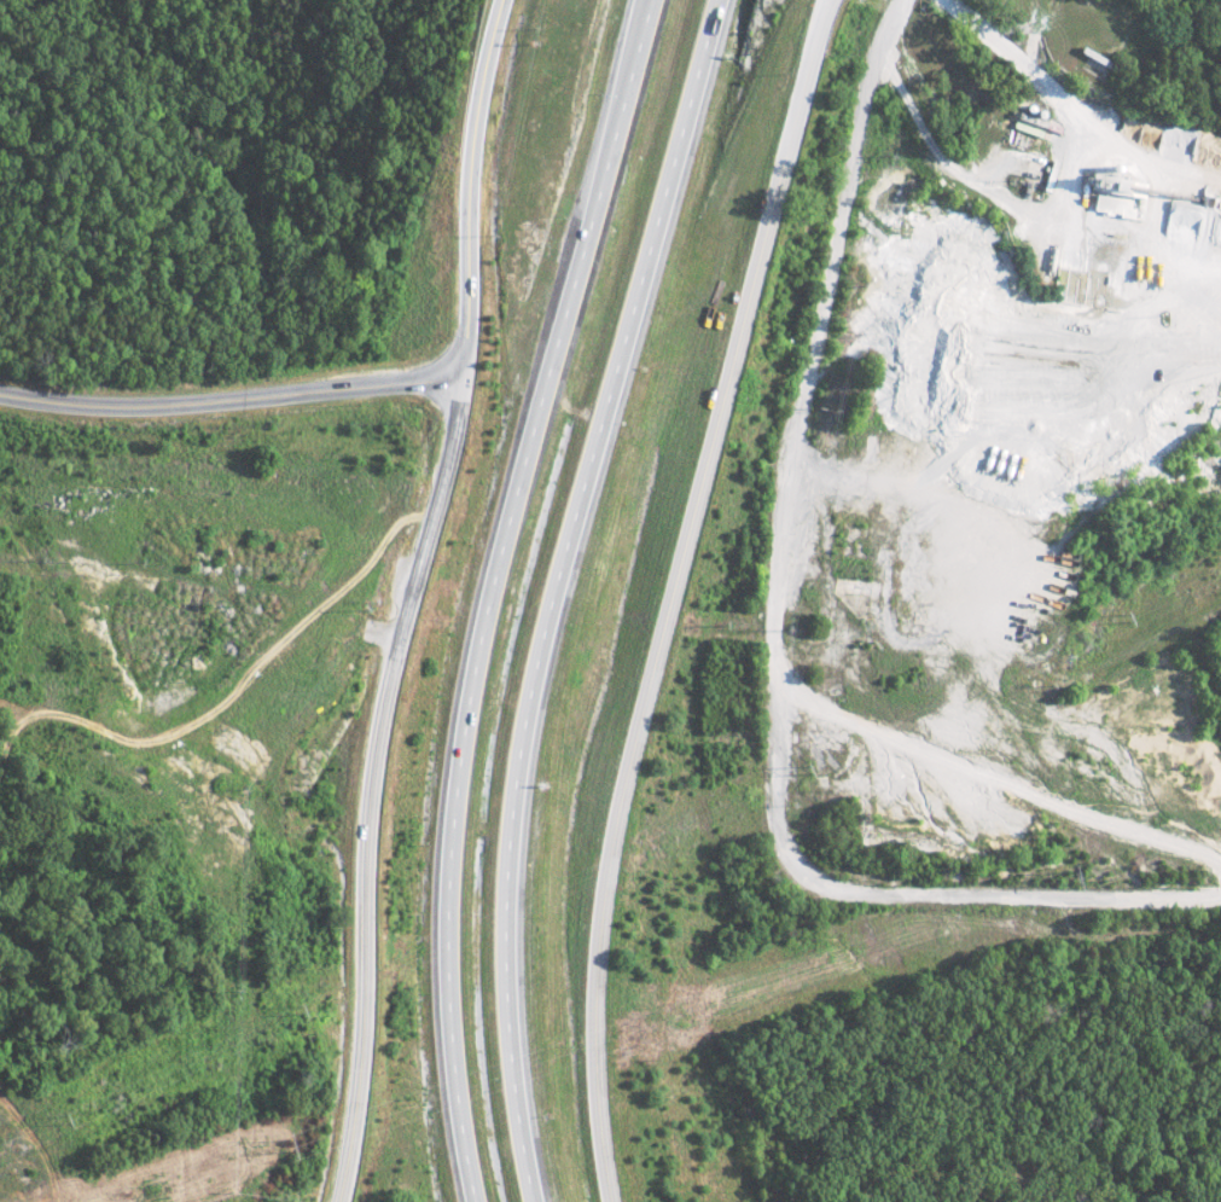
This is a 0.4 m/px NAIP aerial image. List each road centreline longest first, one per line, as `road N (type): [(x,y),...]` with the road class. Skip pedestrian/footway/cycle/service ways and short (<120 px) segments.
road 1 (residential): [(911,0),(870,99),(787,498),(777,620),(781,828),(795,858),(816,878),(879,896),(1220,898)]
road 2 (motorway): [(529,1201),(505,1003),(516,761),(635,284),(723,0)]
road 3 (motorway): [(649,0),(523,454),(471,683),(455,797),(449,995),(472,1201)]
road 4 (residential): [(605,1201),(588,1070),(607,813),(746,290)]
road 5 (tertiary): [(343,1201),(362,1104),(379,696),(440,503),(457,379)]
road 6 (tertiary): [(457,379),(174,403),(0,392)]
road 7 (tertiary): [(502,0),(470,152),(457,379)]
road 8 (residential): [(746,290),(824,0)]

